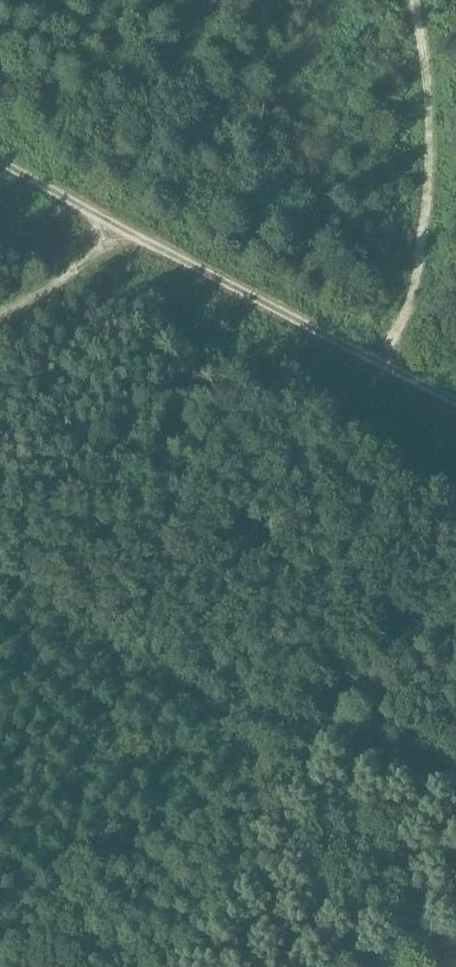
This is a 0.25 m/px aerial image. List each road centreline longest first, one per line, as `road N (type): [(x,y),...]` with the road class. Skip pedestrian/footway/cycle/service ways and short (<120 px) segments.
road 1 (track): [(0,162),(455,399)]
road 2 (track): [(392,367),(432,158),(405,0)]

